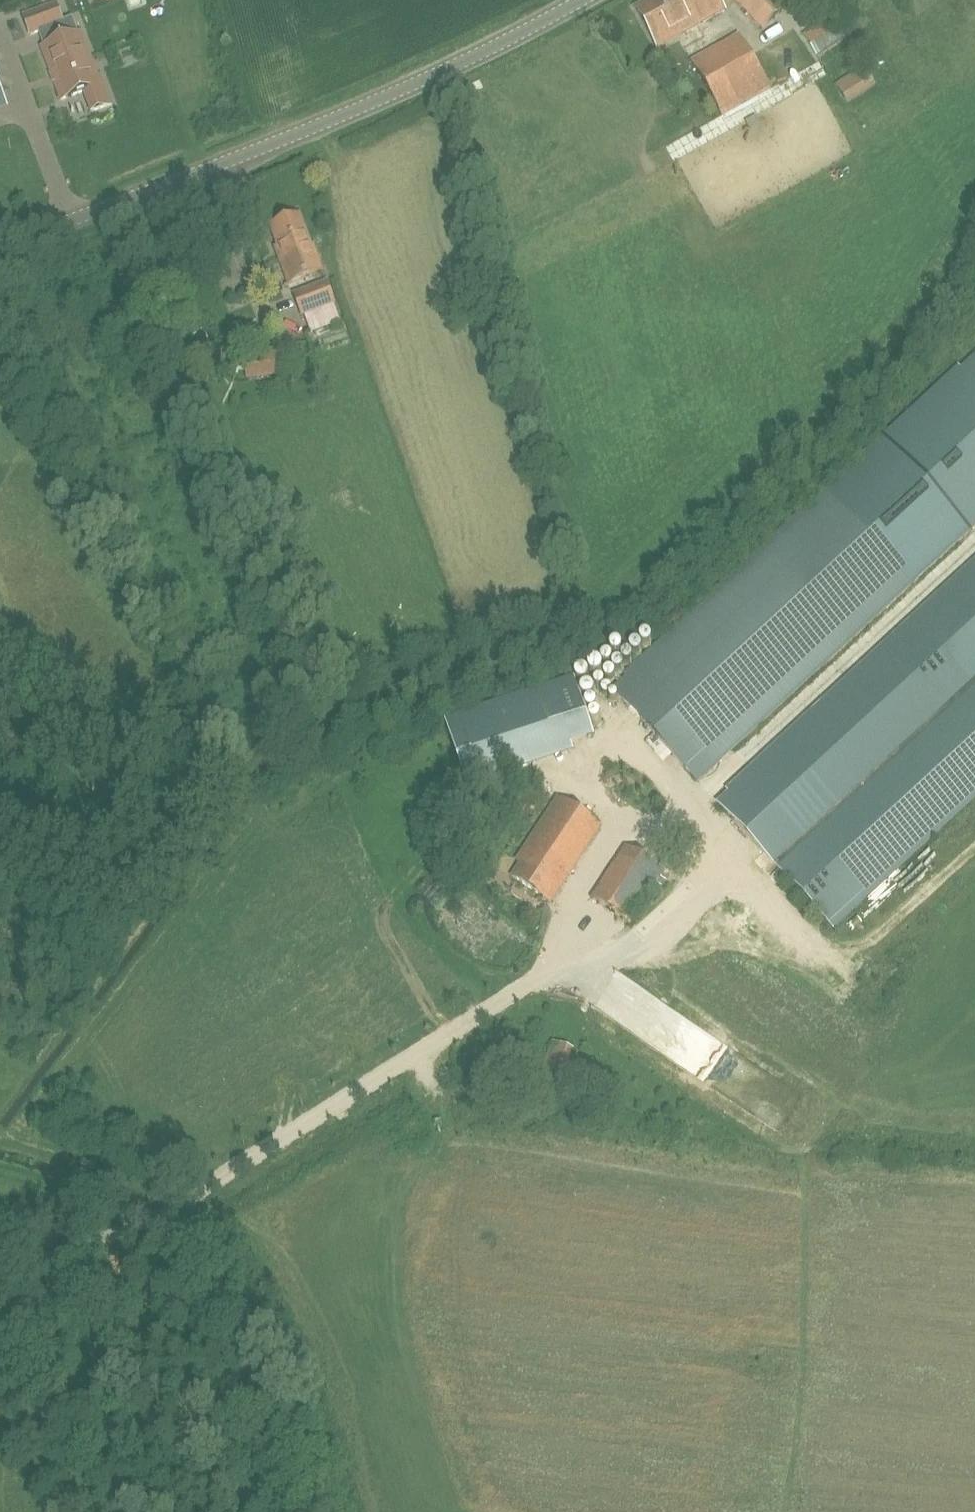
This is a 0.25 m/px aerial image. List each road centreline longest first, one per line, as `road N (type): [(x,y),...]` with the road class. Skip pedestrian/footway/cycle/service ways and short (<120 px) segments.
road 1 (unclassified): [(0,1289),(44,1260),(185,1200),(567,962)]
road 2 (tertiary): [(0,248),(393,92),(580,0)]

